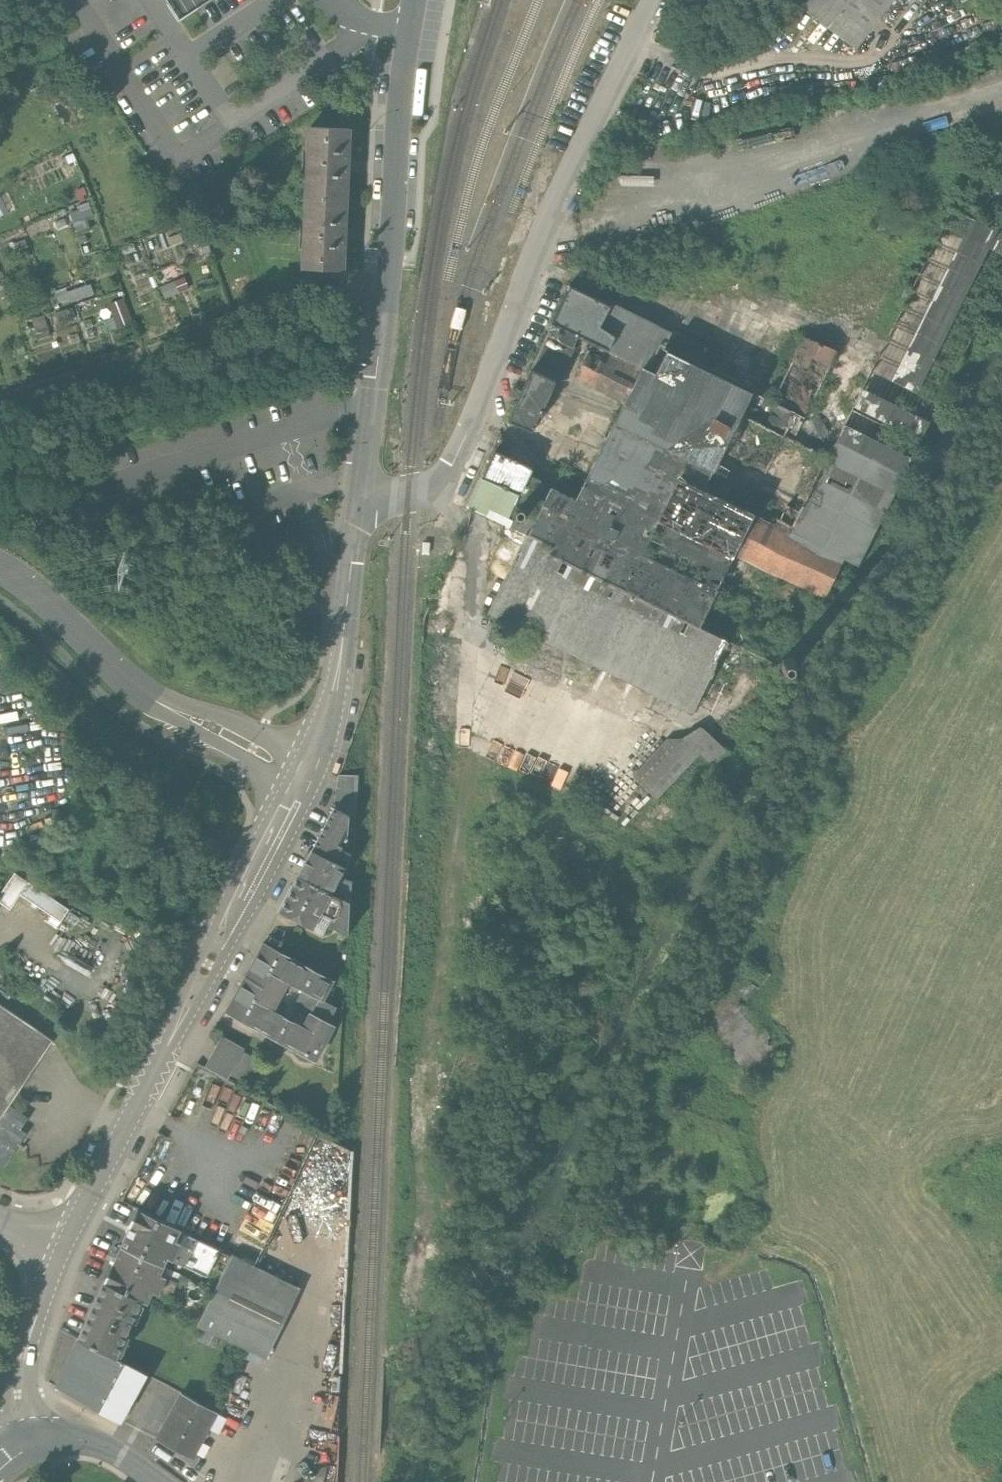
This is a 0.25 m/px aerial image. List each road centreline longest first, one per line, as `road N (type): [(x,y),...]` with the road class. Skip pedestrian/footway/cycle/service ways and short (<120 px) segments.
road 1 (unclassified): [(363,494),(432,491),(455,470),(559,202),(660,0)]
road 2 (tertiary): [(62,1256),(301,777)]
road 3 (tertiary): [(363,494),(415,0)]
road 4 (unclassified): [(301,777),(156,701),(0,570)]
road 5 (tertiary): [(301,777),(328,717),(363,494)]
road 6 (tertiary): [(35,1439),(23,1354),(62,1256)]
road 7 (secondary): [(160,1481),(92,1440),(35,1439)]

